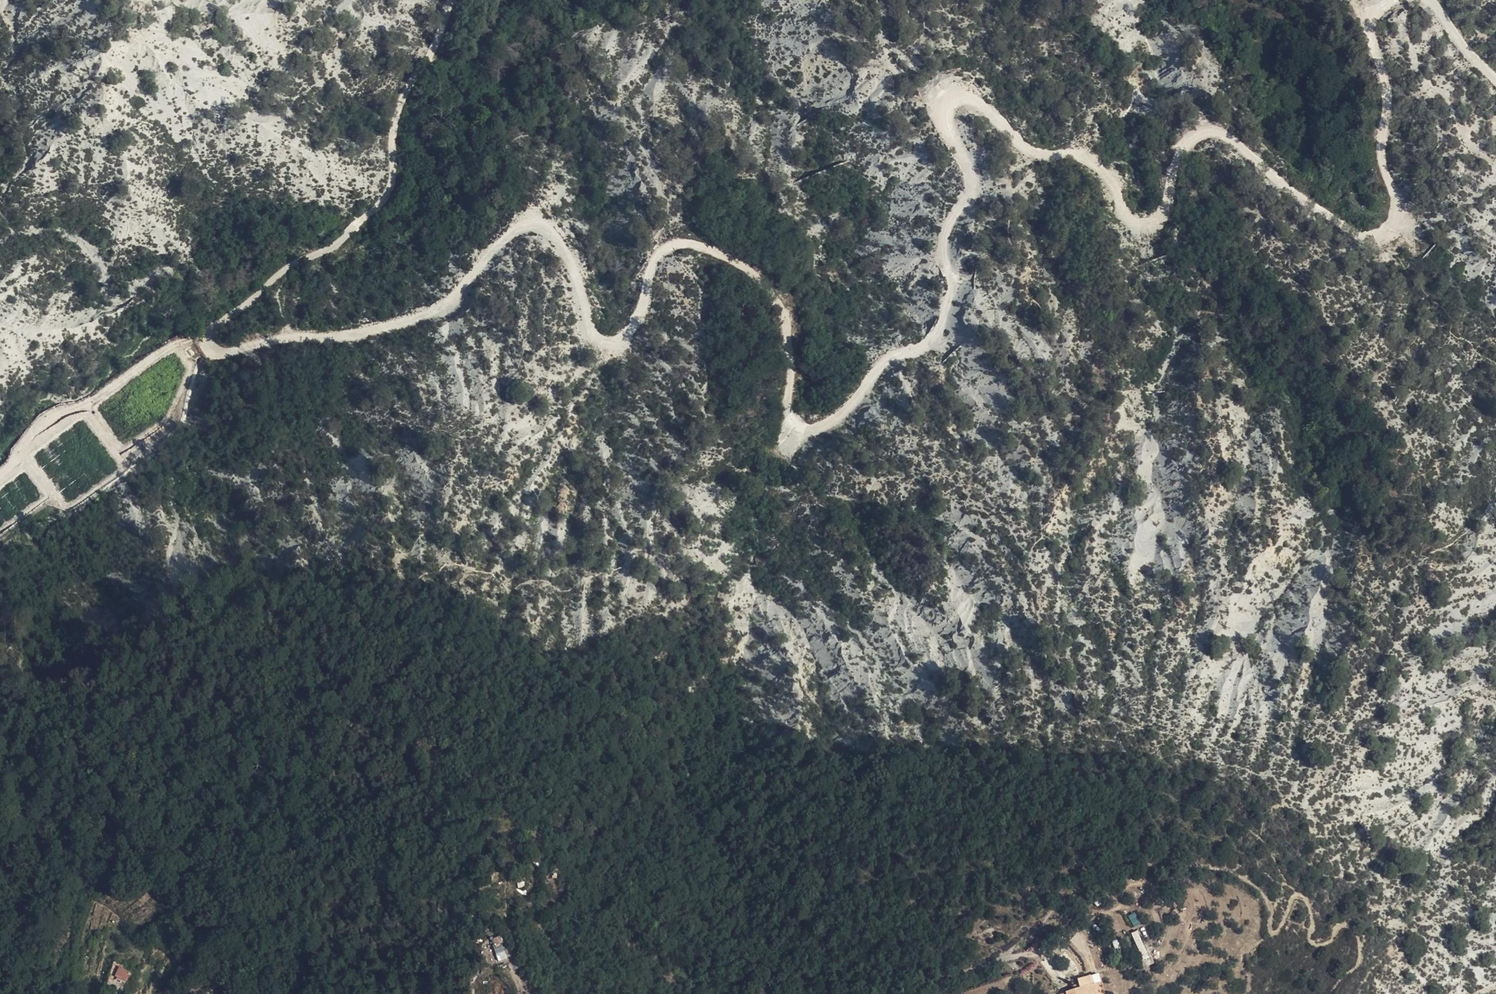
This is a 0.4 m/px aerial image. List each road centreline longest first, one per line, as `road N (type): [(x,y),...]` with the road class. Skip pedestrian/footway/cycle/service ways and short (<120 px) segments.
road 1 (track): [(454,0),(394,114),(387,199),(335,248),(284,268),(216,328),(215,345),(230,350),(376,332),(453,294),(497,242),(518,231),(551,232),(580,266),(596,332),(624,336),(648,270),(670,253),(694,248),(753,268),(783,309),(788,383),(800,423),(823,426),(935,331),(952,292),(943,247),(968,179),(940,120),(963,96),(1039,147),(1088,159),(1132,216),(1155,216),(1192,132),(1215,127),(1349,227),(1374,229),(1390,203),(1376,15),(1388,0)]
road 2 (track): [(1057,913),(1006,954),(935,993)]

